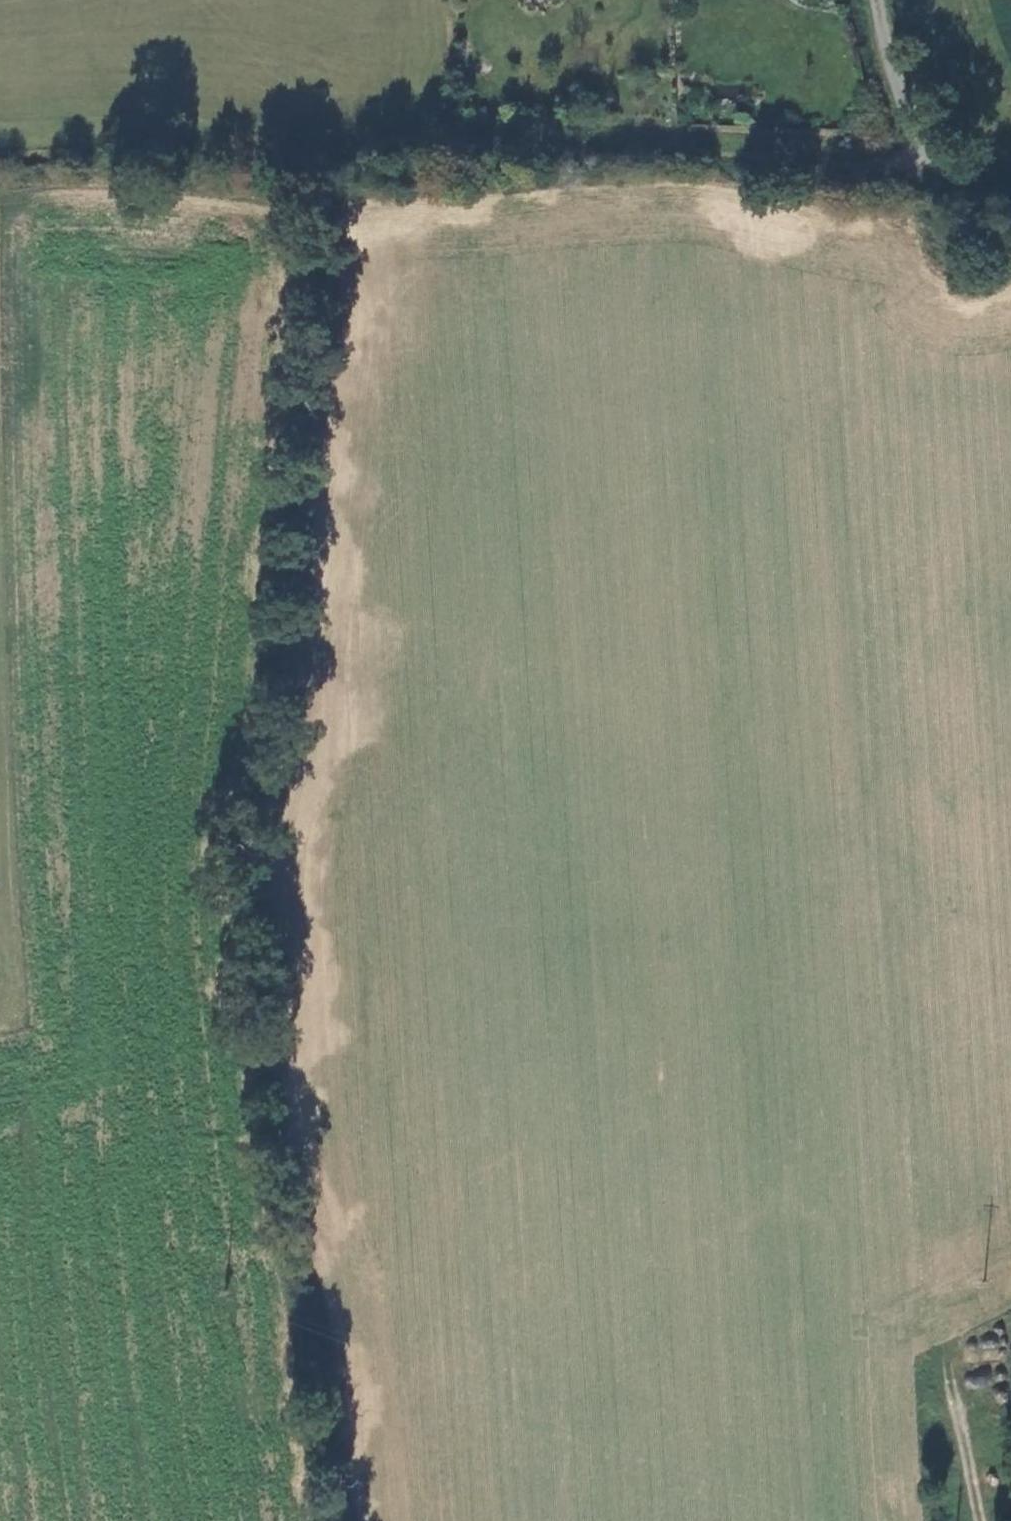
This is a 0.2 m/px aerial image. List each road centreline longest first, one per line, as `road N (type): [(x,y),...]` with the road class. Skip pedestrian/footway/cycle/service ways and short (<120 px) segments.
road 1 (track): [(971,186),(922,145),(897,93),(876,0)]
road 2 (track): [(962,1399),(976,1520)]

